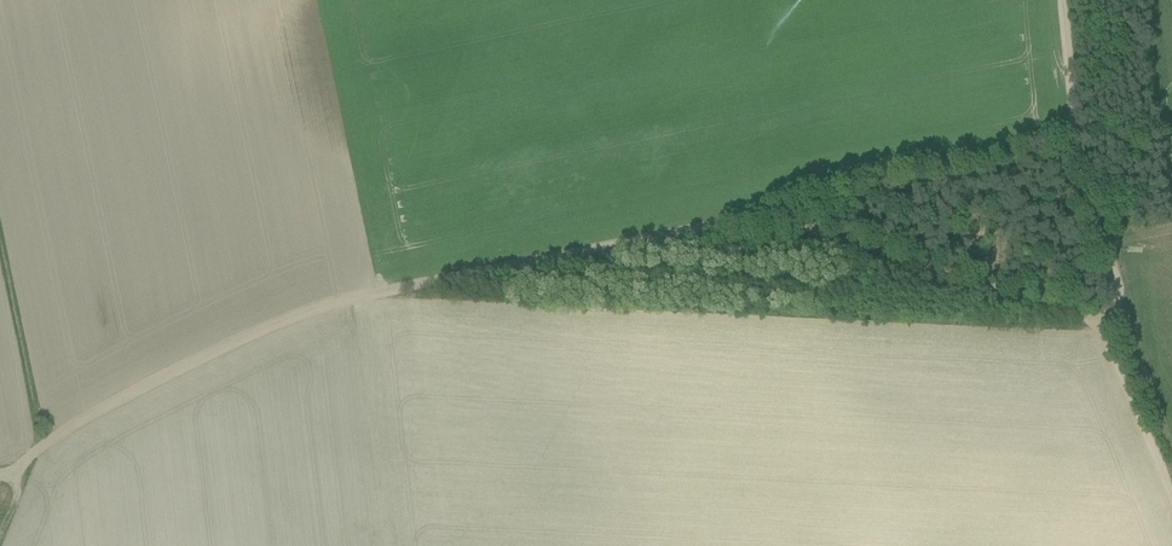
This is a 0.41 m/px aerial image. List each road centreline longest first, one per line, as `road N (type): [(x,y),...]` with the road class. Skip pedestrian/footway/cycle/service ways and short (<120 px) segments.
road 1 (track): [(1102,325),(773,219),(745,221),(317,309),(146,383),(0,478)]
road 2 (track): [(1062,0),(1091,211),(1118,292),(1102,325)]
road 3 (track): [(1102,325),(1171,496)]

